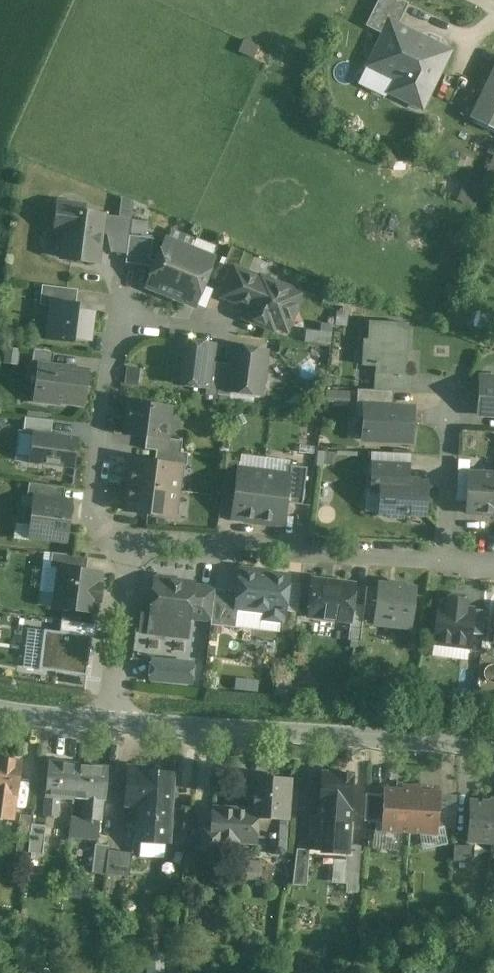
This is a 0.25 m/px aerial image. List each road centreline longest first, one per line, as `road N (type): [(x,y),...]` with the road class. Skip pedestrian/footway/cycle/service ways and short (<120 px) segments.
road 1 (residential): [(117,539),(493,557)]
road 2 (unclassified): [(493,745),(120,724)]
road 3 (residential): [(117,539),(101,508),(100,453),(108,387),(134,308)]
road 4 (residential): [(120,724),(139,579),(117,539)]
road 5 (unclassified): [(120,724),(0,707)]

